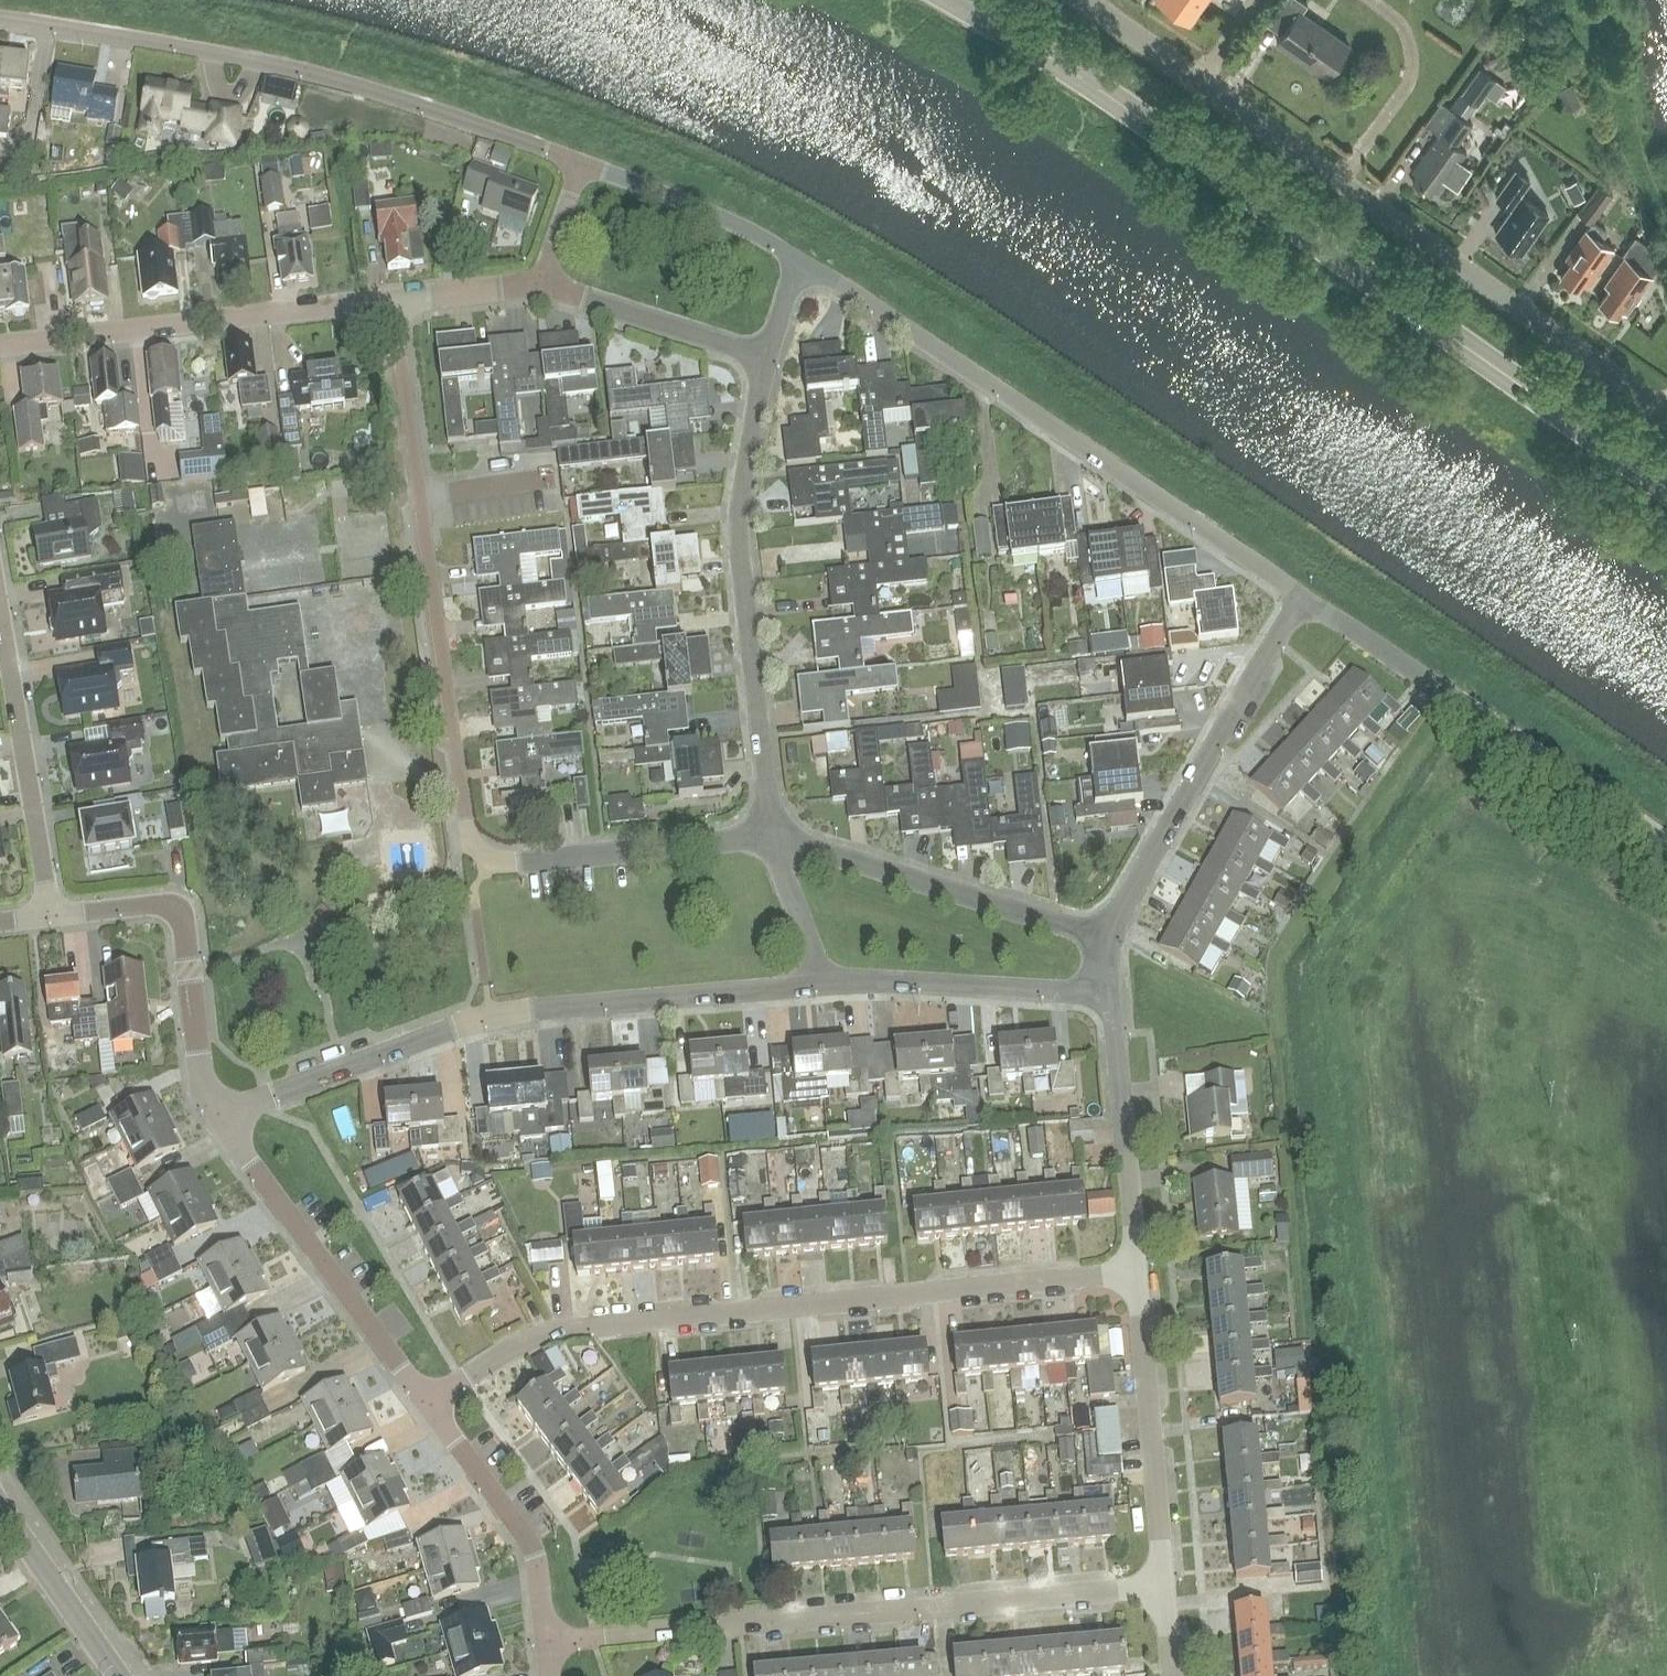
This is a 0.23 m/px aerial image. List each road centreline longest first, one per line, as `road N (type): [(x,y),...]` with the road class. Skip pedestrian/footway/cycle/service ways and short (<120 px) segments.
road 1 (secondary): [(1666,494),(1091,86),(949,0)]
road 2 (residential): [(425,1410),(525,1344),(562,1335),(1135,1279)]
road 3 (residential): [(1660,413),(1074,0)]
road 4 (residential): [(818,989),(489,1021),(214,1122)]
road 5 (residential): [(543,1647),(1161,1592)]
road 6 (residential): [(1304,598),(800,258)]
road 7 (residential): [(580,160),(308,73),(0,18)]
road 8 (residential): [(483,869),(464,823),(390,305)]
road 9 (residential): [(770,837),(735,537),(770,364)]
road 10 (residential): [(1666,837),(1304,598)]
road 11 (residential): [(1103,946),(1304,598)]
road 12 (residential): [(0,352),(390,305)]
road 13 (residential): [(425,1410),(214,1122)]
road 14 (residential): [(770,837),(1103,946)]
road 15 (residential): [(214,1122),(196,1070),(177,920),(168,908),(143,906),(49,916)]
road 16 (residential): [(1161,1592),(1135,1279)]
road 17 (residential): [(49,916),(0,628)]
road 18 (residential): [(1107,996),(818,989)]
road 19 (residential): [(483,869),(770,837)]
road 20 (residential): [(1135,1279),(1107,996)]
road 21 (residential): [(543,1647),(531,1555),(425,1410)]
road 22 (residential): [(770,364),(537,288)]
road 23 (residential): [(800,258),(694,203),(580,160)]
road 24 (tertiary): [(113,1675),(0,1514)]
road 25 (residential): [(818,989),(770,837)]
road 26 (residential): [(390,305),(537,288)]
road 27 (residential): [(537,288),(580,160)]

